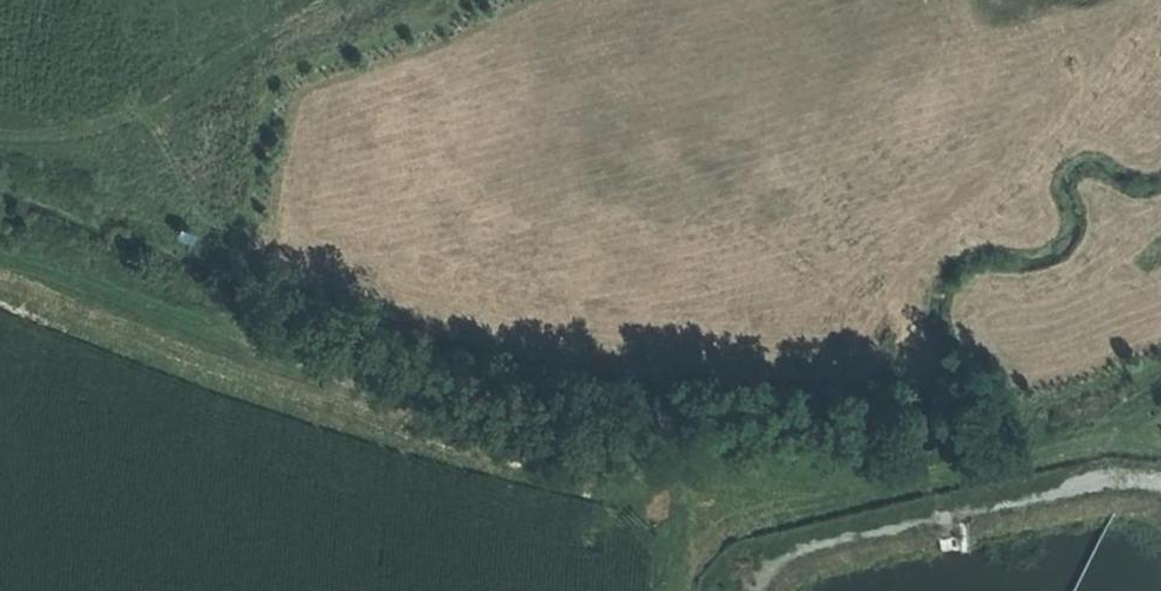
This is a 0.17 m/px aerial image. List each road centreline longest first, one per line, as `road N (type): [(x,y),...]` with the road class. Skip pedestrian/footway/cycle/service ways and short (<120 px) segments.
road 1 (track): [(663,590),(667,499),(592,487),(0,259)]
road 2 (track): [(325,0),(183,94),(71,132),(0,134)]

